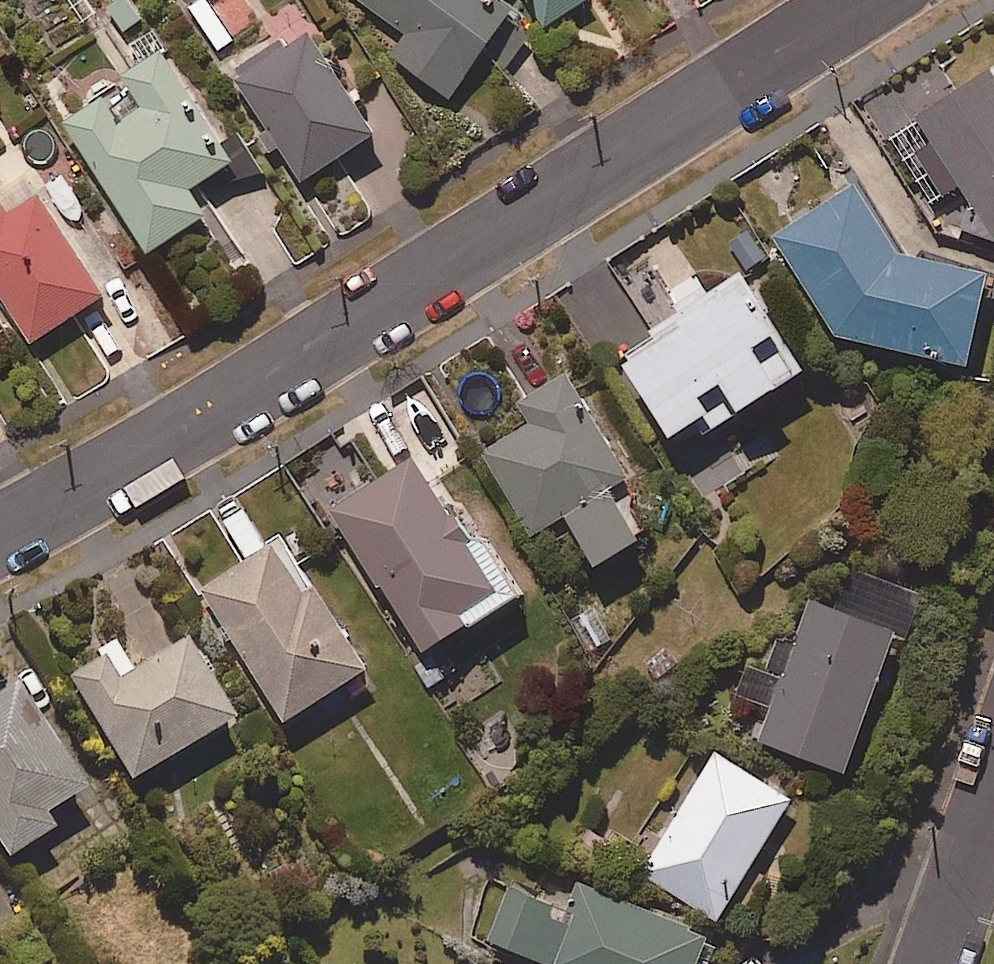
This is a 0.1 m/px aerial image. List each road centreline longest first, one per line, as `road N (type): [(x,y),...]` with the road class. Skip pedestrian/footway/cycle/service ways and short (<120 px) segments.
road 1 (residential): [(870,0),(128,461),(0,531)]
road 2 (residential): [(940,963),(993,805)]

